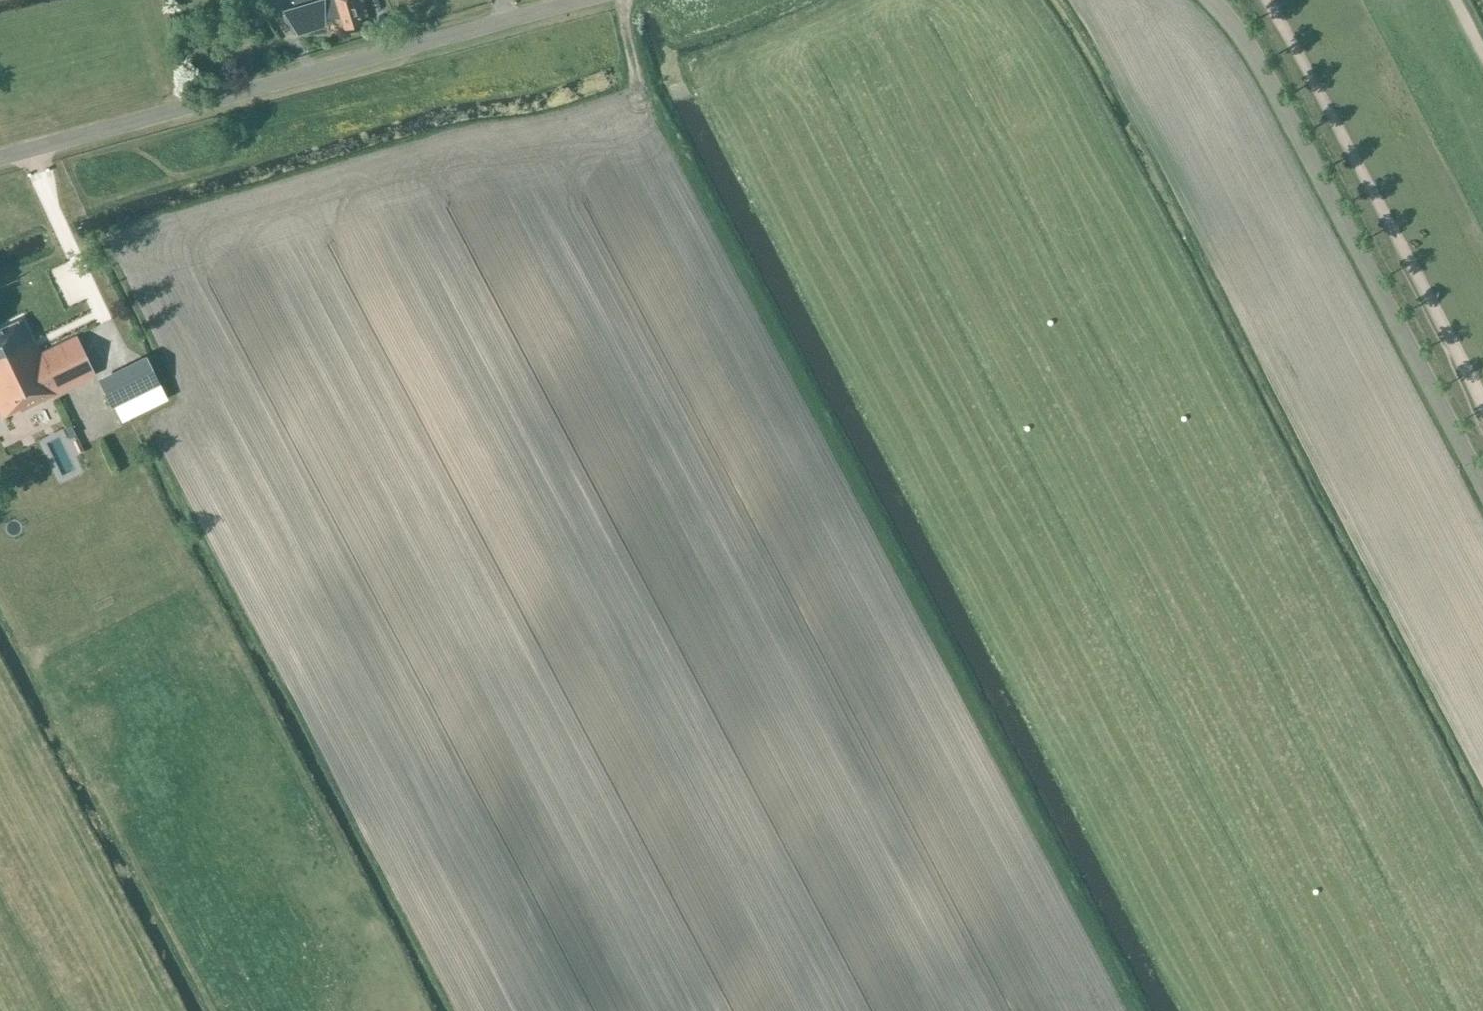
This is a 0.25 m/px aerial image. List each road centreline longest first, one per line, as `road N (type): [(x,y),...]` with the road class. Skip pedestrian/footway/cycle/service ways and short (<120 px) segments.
road 1 (unclassified): [(0,157),(603,0)]
road 2 (unclassified): [(1213,0),(1250,51),(1482,504)]
road 3 (track): [(35,148),(49,205),(105,323)]

